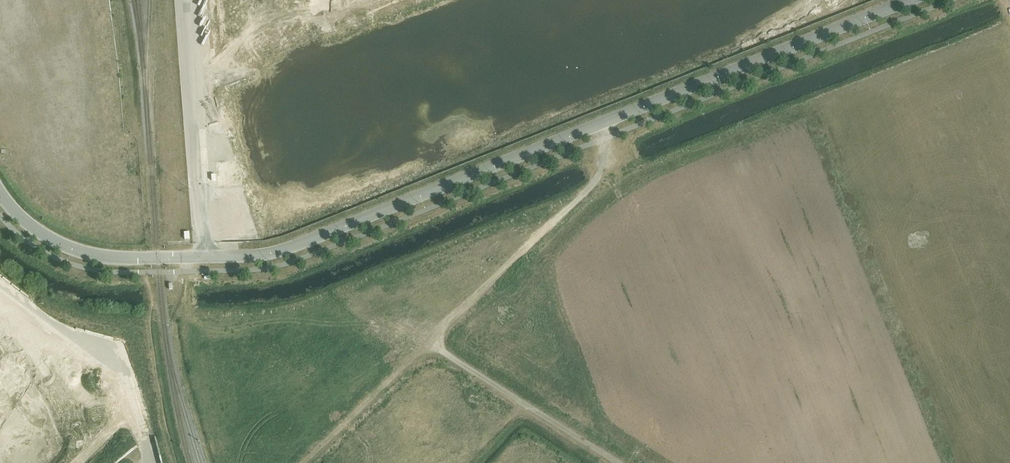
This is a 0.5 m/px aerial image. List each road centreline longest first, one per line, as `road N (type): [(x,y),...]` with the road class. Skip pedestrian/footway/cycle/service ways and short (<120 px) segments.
road 1 (tertiary): [(0,193),(28,225),(86,255),(278,251),(909,0)]
road 2 (track): [(303,462),(595,182),(604,156),(599,124)]
road 3 (unclassified): [(616,462),(425,343)]

